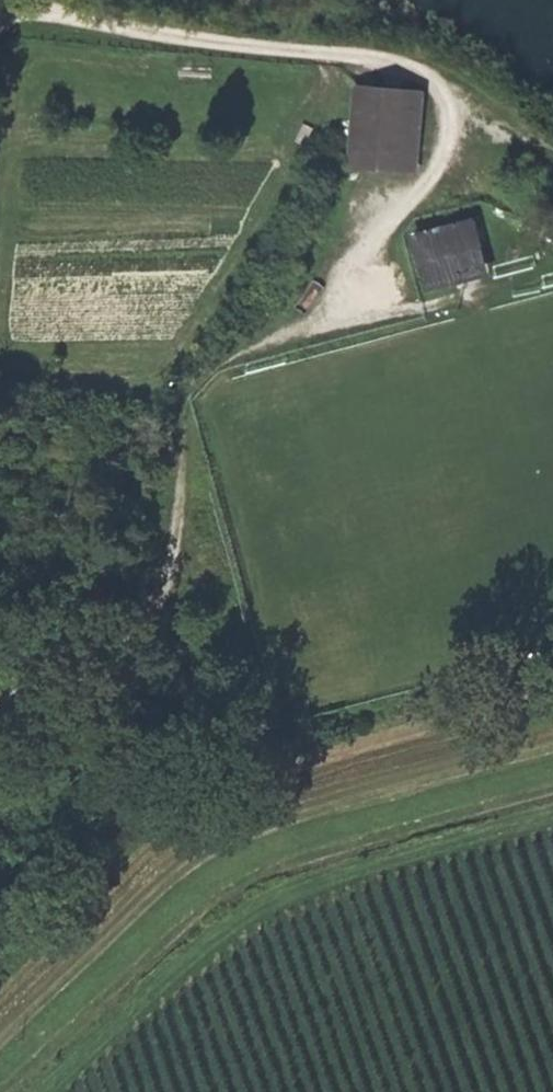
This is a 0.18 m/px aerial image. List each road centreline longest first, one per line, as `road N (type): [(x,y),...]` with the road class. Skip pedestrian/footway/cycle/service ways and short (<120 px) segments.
road 1 (track): [(0,723),(87,653),(139,581),(160,416),(210,326),(434,160),(440,82)]
road 2 (track): [(0,1053),(314,798),(552,744)]
road 3 (track): [(0,66),(4,30),(205,31),(292,36),(440,82)]
road 4 (track): [(440,82),(552,138)]

